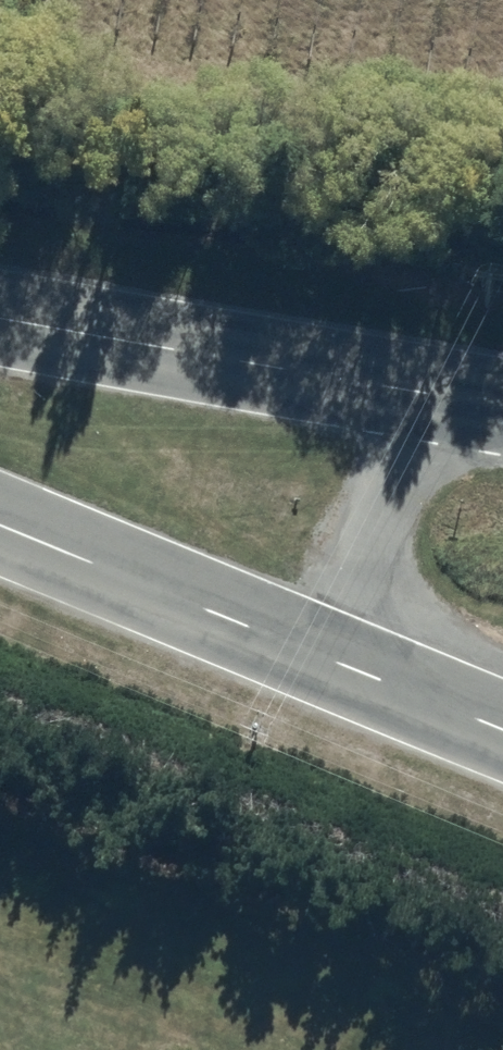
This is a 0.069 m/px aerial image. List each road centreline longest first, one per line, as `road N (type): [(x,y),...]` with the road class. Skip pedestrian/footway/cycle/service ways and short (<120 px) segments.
road 1 (secondary): [(483,403),(0,318)]
road 2 (tertiary): [(0,526),(366,675)]
road 3 (tertiary): [(483,403),(422,450),(372,522),(362,598),(366,675)]
road 4 (tertiary): [(366,675),(502,731)]

